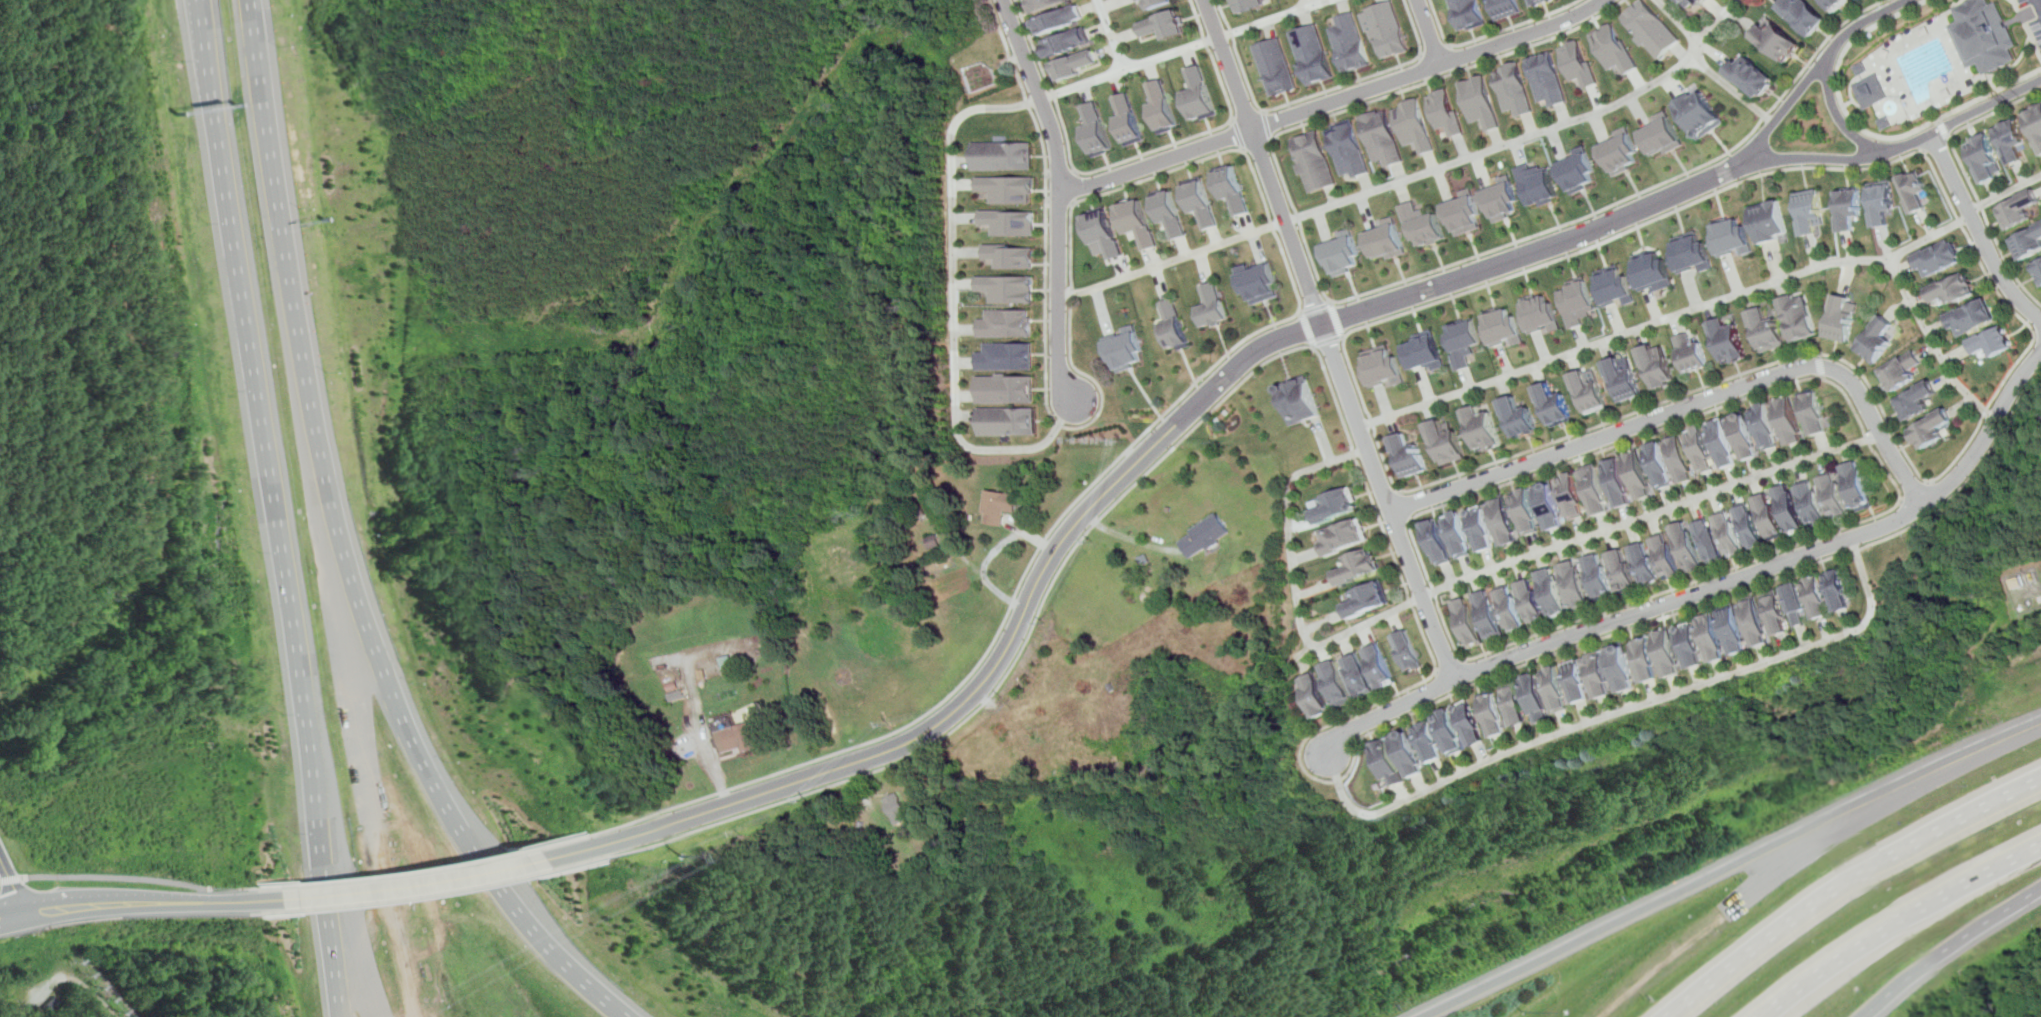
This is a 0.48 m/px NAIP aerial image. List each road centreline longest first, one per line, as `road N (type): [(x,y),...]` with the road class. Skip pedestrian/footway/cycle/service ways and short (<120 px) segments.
road 1 (tertiary): [(1720,175),(1595,230),(1265,346),(1103,493),(1040,578),(979,692),(910,742),(815,779),(547,859)]
road 2 (residential): [(2040,353),(1960,474),(1892,525),(1455,678),(1339,735),(1329,752)]
road 3 (motorway): [(635,1016),(511,891),(454,808),(408,719),(344,528),(303,330)]
road 4 (motorway): [(204,0),(302,672)]
road 5 (residential): [(1420,596),(1206,0)]
road 6 (residential): [(1389,511),(1811,366),(1845,380),(1923,505)]
road 7 (motorway): [(1941,764),(1413,1016)]
road 8 (residential): [(1600,0),(1565,20),(1268,126),(1106,182),(1059,189)]
road 9 (motorway): [(2040,777),(1828,900),(1672,1016)]
road 10 (residential): [(1005,0),(1053,133),(1061,361),(1074,401)]
road 11 (motorway): [(302,672),(344,1016)]
road 12 (tertiary): [(1720,175),(1764,163),(1887,153),(2040,80)]
road 13 (motorway): [(303,330),(255,0)]
road 14 (motorway): [(1767,1016),(1882,935),(2040,843)]
road 15 (tertiary): [(1907,0),(1833,43),(1720,175)]
road 16 (tertiary): [(291,898),(547,859)]
road 17 (motorway): [(1866,1016),(2040,887)]
road 18 (residential): [(1935,135),(2000,273),(2040,320)]
road 19 (tertiary): [(76,906),(203,901)]
road 20 (tertiary): [(1821,61),(1842,127),(1887,153)]

